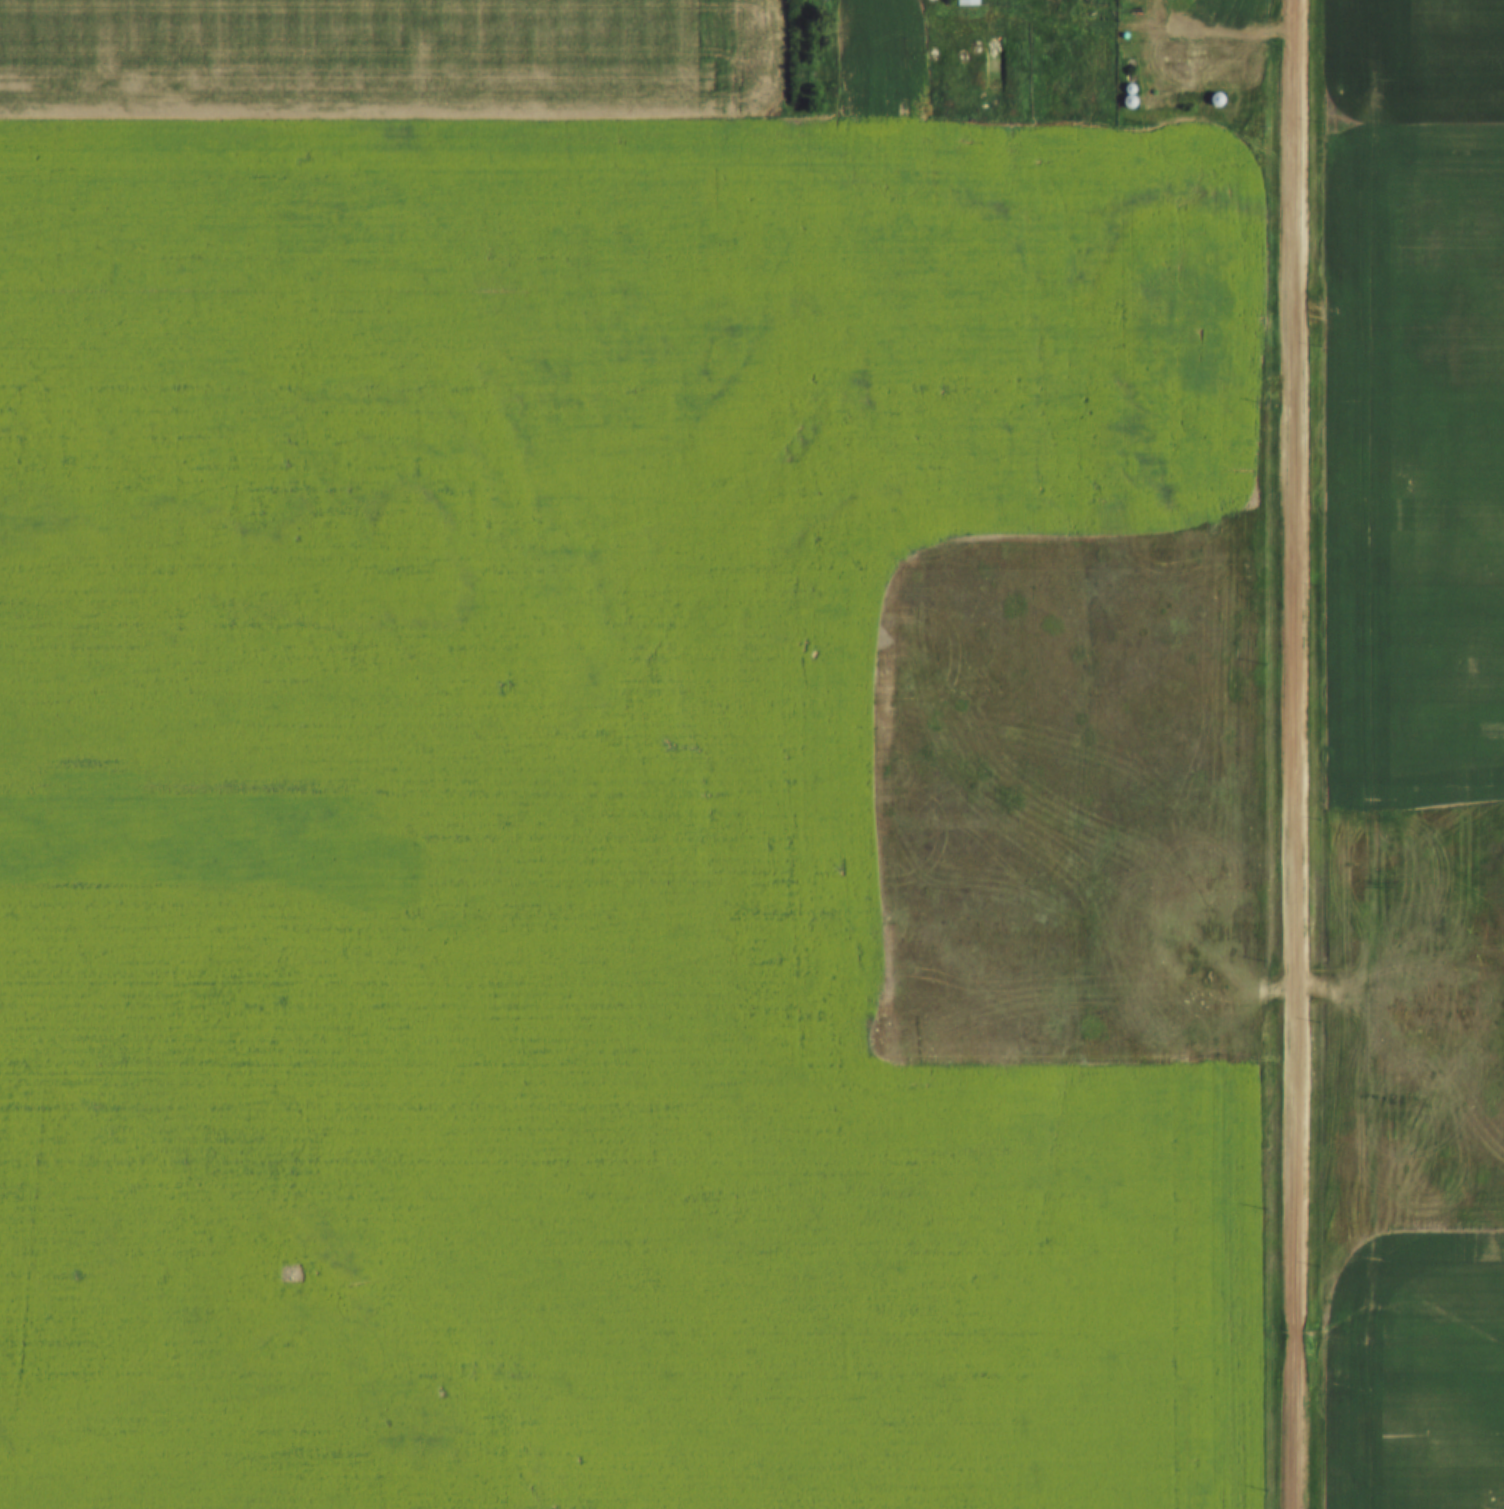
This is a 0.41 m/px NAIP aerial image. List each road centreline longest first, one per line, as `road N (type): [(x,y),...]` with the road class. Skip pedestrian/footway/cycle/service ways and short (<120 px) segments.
road 1 (residential): [(1292,0),(1293,1508)]

